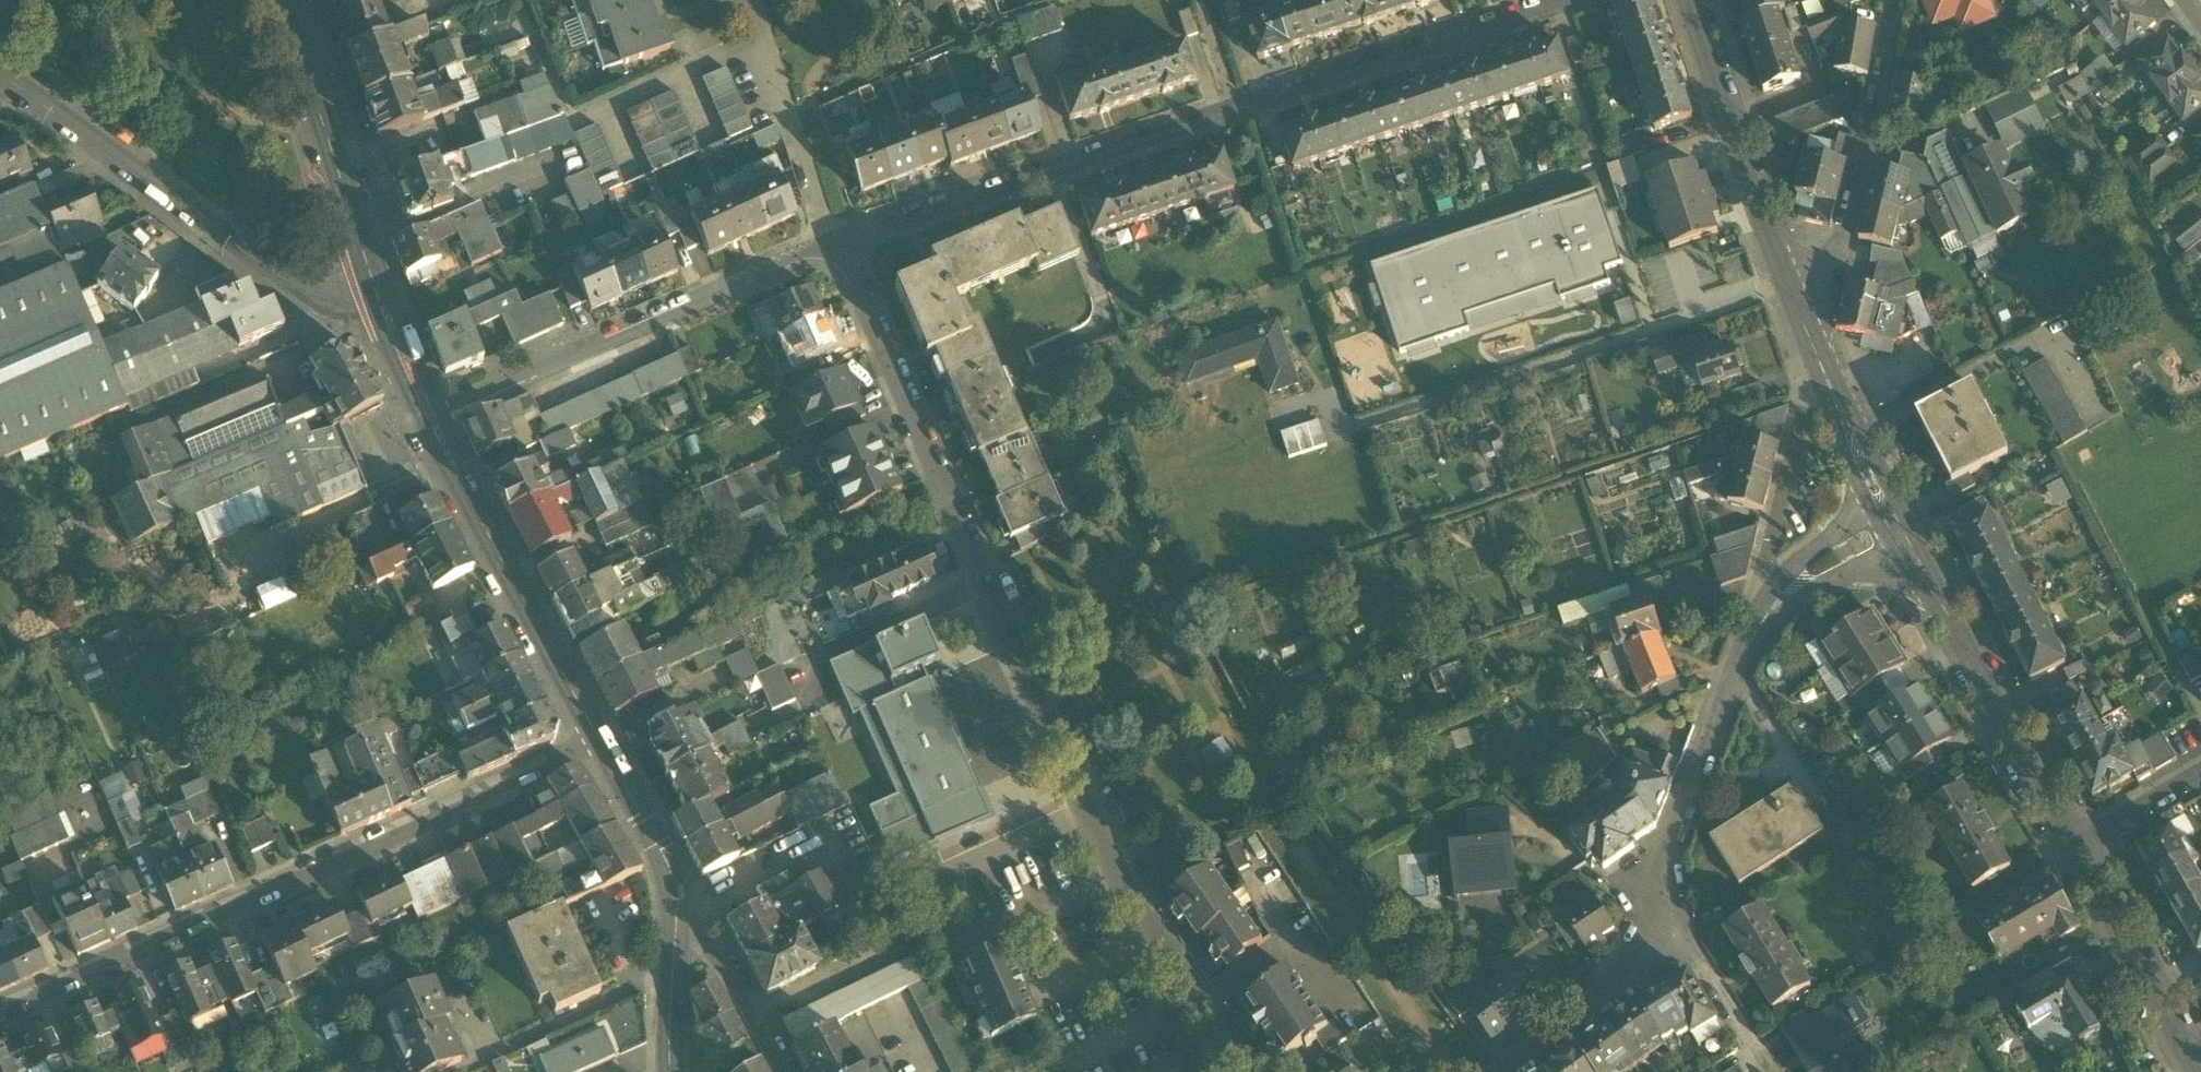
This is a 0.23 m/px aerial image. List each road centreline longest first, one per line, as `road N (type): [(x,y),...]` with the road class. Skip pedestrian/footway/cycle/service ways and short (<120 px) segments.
road 1 (residential): [(837,241),(1125,870),(1252,1071)]
road 2 (residential): [(1568,0),(837,241)]
road 3 (residential): [(0,1013),(599,743)]
road 4 (residential): [(385,320),(368,325),(291,293),(0,75)]
road 5 (residential): [(837,241),(427,409)]
road 6 (secondary): [(599,743),(427,409)]
road 7 (residential): [(1815,352),(1695,0)]
road 8 (residential): [(1830,386),(1856,506),(1764,601),(1726,699)]
road 9 (residential): [(1815,352),(1890,0)]
road 10 (secondary): [(282,0),(385,320)]
road 11 (residential): [(1726,699),(1788,615),(1841,581),(1889,577),(1909,584),(1955,631)]
road 12 (residential): [(1955,631),(1830,386)]
road 13 (residential): [(2200,1071),(2076,842)]
road 14 (residential): [(750,0),(820,214),(837,241)]
road 15 (residential): [(2076,842),(1955,631)]
road 16 (residential): [(1661,905),(1642,966),(1505,1071)]
road 17 (residential): [(1726,699),(1671,843),(1661,905)]
road 18 (residential): [(1661,905),(1770,1071)]
road 19 (residential): [(785,1071),(711,941),(679,907)]
road 20 (secondary): [(679,907),(669,870),(599,743)]
road 21 (secondary): [(676,1071),(679,907)]
road 22 (residential): [(2076,842),(2200,774)]

